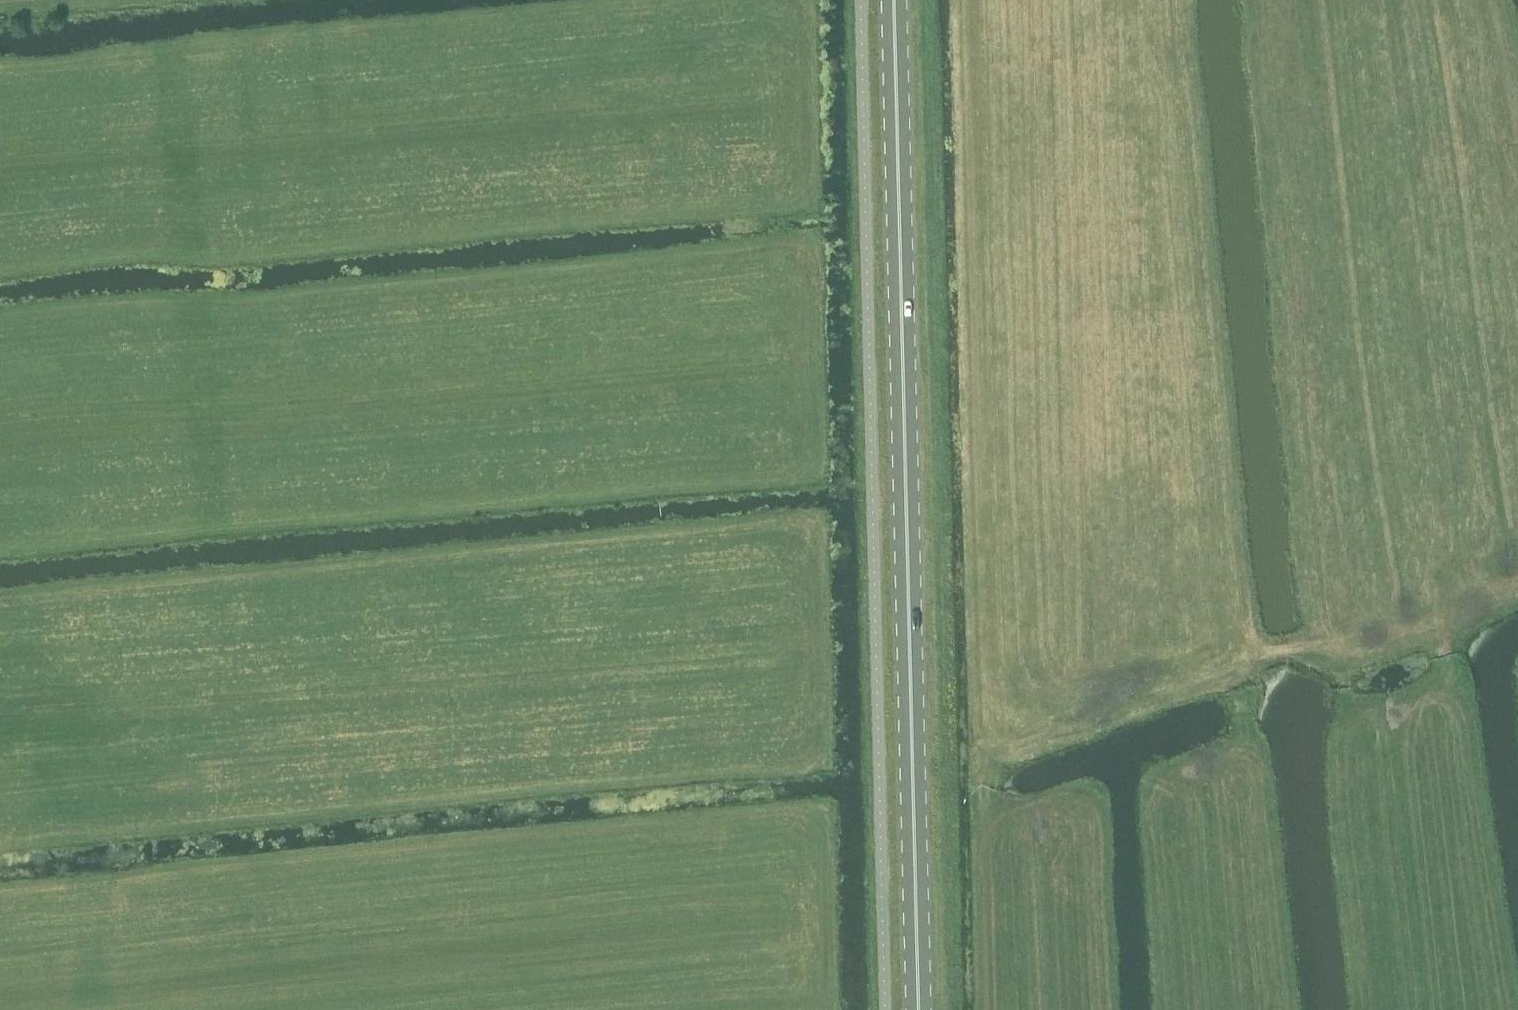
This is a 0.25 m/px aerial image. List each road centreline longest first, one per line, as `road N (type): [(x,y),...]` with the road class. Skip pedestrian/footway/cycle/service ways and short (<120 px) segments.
road 1 (primary): [(915,1009),(889,0)]

